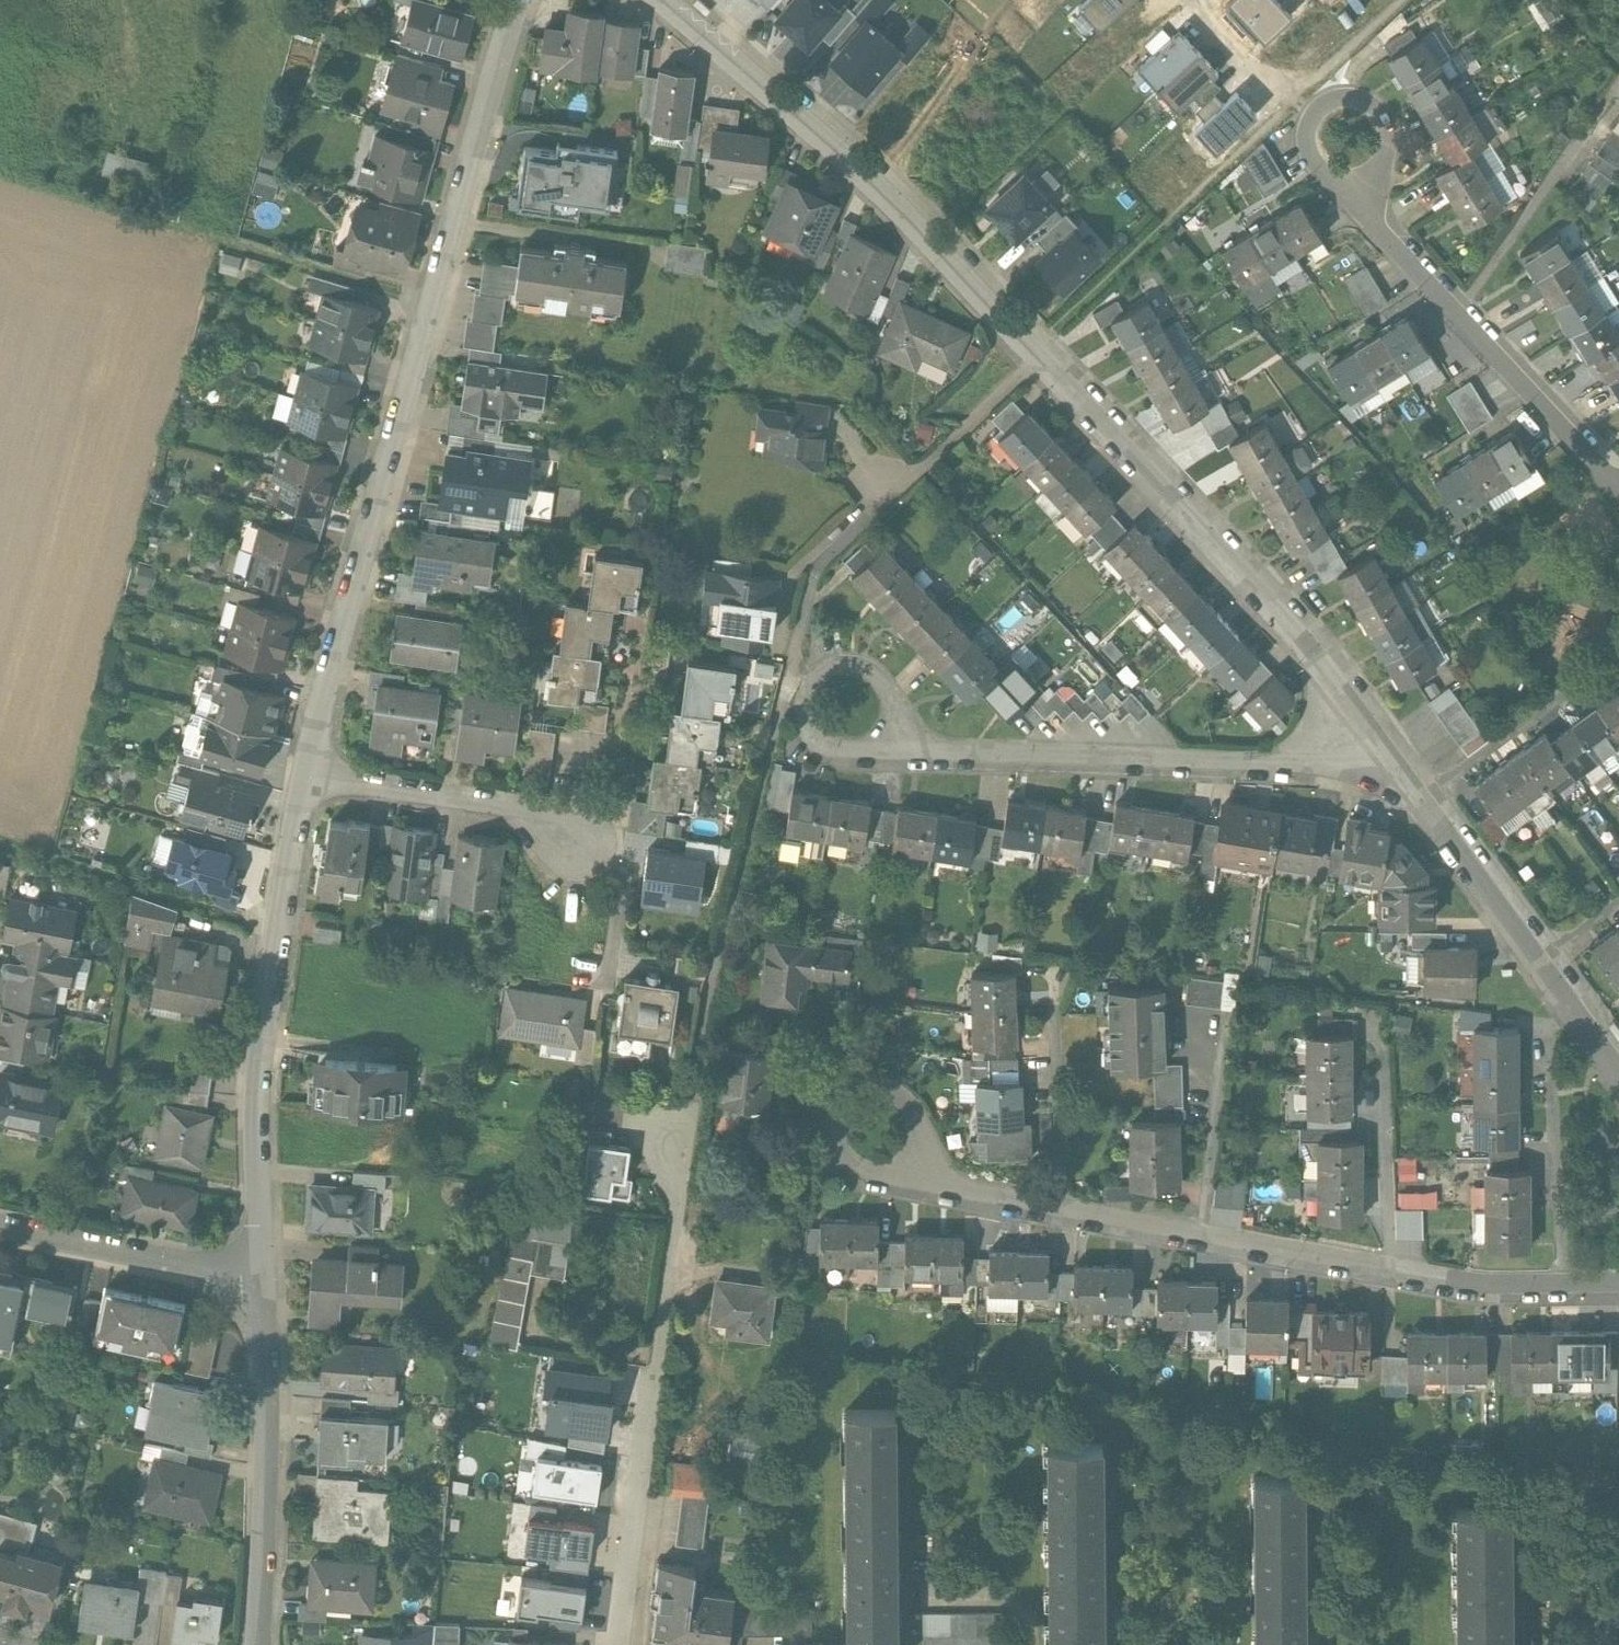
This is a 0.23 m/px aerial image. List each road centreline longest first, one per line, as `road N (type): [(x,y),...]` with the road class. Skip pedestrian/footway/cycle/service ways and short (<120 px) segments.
road 1 (residential): [(309,775),(515,0)]
road 2 (residential): [(1618,1285),(1475,1283),(1201,1236),(929,1176)]
road 3 (residential): [(619,1644),(688,1123),(642,1117)]
road 4 (residential): [(1041,358),(852,156),(661,0)]
road 5 (residential): [(262,1274),(257,1113),(277,933),(309,775)]
road 6 (residential): [(1372,725),(1286,616),(1041,358)]
road 7 (residential): [(1372,725),(1289,765),(906,749)]
road 8 (residential): [(259,1644),(268,1382),(262,1274)]
road 9 (residential): [(1618,485),(1373,217)]
road 10 (residential): [(814,571),(1041,358)]
road 11 (residential): [(309,775),(517,807),(582,845)]
road 12 (residential): [(1373,217),(1386,131),(1381,113),(1357,95),(1318,108),(1309,131),(1311,151),(1343,189)]
road 13 (residential): [(262,1274),(186,1266),(0,1225)]
road 14 (residential): [(929,1176),(927,1148),(902,1099),(864,1090),(846,1105),(836,1129),(840,1147),(850,1165),(895,1178)]
road 15 (residential): [(906,749),(888,692),(873,676),(835,671),(809,689),(803,718),(822,744),(854,751)]
road 16 (residential): [(1426,795),(1618,655)]
road 17 (residential): [(1541,961),(1426,795)]
road 18 (residential): [(1189,0),(1250,76),(1293,102)]
road 19 (residential): [(1618,1071),(1541,961)]

